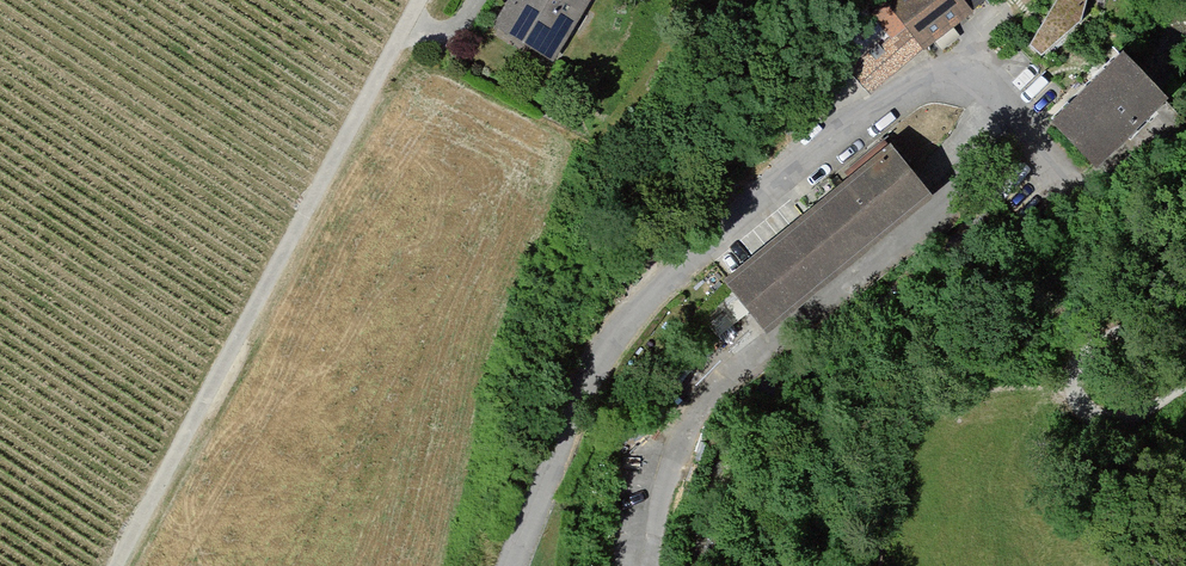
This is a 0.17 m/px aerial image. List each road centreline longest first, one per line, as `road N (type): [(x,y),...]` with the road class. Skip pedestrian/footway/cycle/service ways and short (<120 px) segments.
road 1 (residential): [(499,565),(635,317),(923,72),(978,62),(1081,172),(1092,173),(1152,119)]
road 2 (residential): [(417,0),(117,565)]
road 3 (track): [(655,565),(674,478),(760,368),(1043,132)]
road 4 (track): [(1185,292),(1069,370),(1066,396)]
road 5 (track): [(1066,396),(1092,420),(1129,420),(1185,394)]

